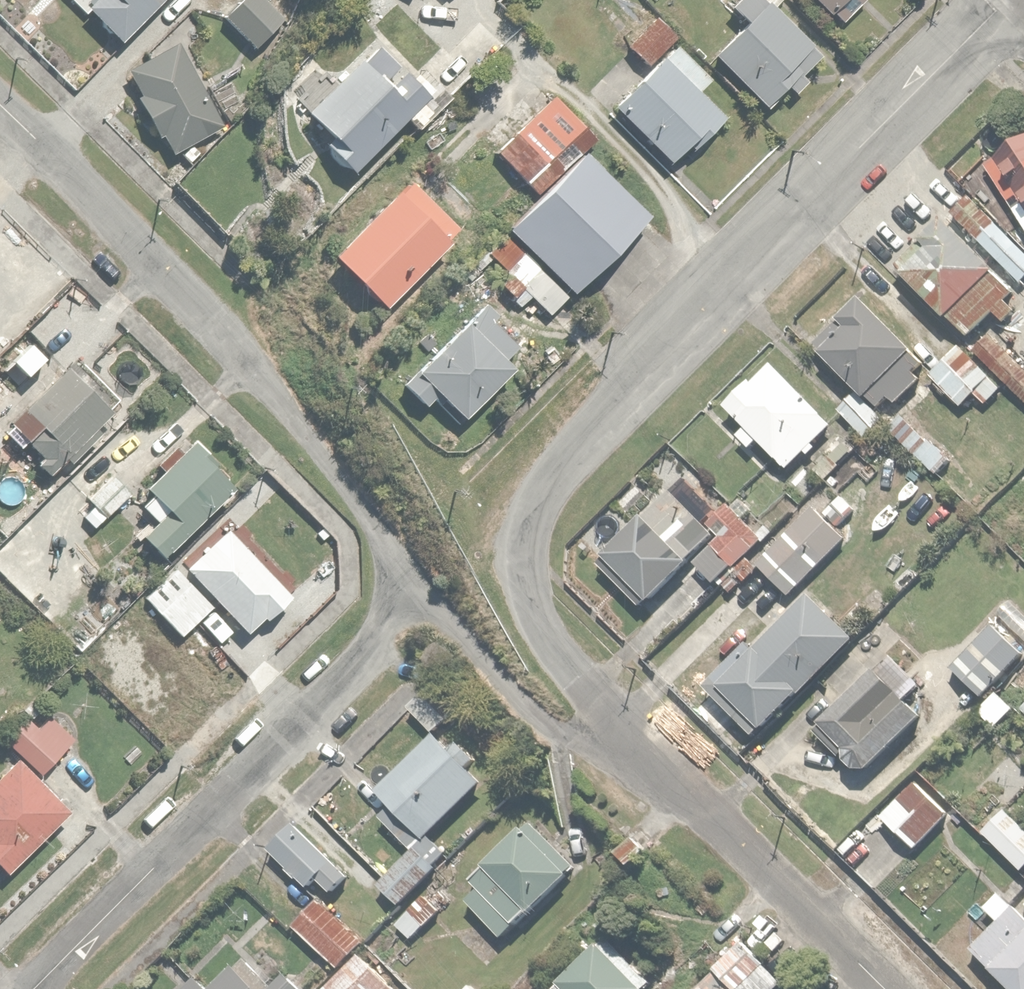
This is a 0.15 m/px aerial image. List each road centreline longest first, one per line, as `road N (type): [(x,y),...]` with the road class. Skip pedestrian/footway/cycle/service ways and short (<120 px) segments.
road 1 (residential): [(647,748),(535,611),(523,552),(542,489),(1006,0)]
road 2 (residential): [(420,604),(381,531),(237,346),(0,100)]
road 3 (residential): [(36,988),(420,604)]
road 4 (residential): [(889,988),(647,748)]
road 5 (residential): [(647,748),(557,728),(420,604)]

